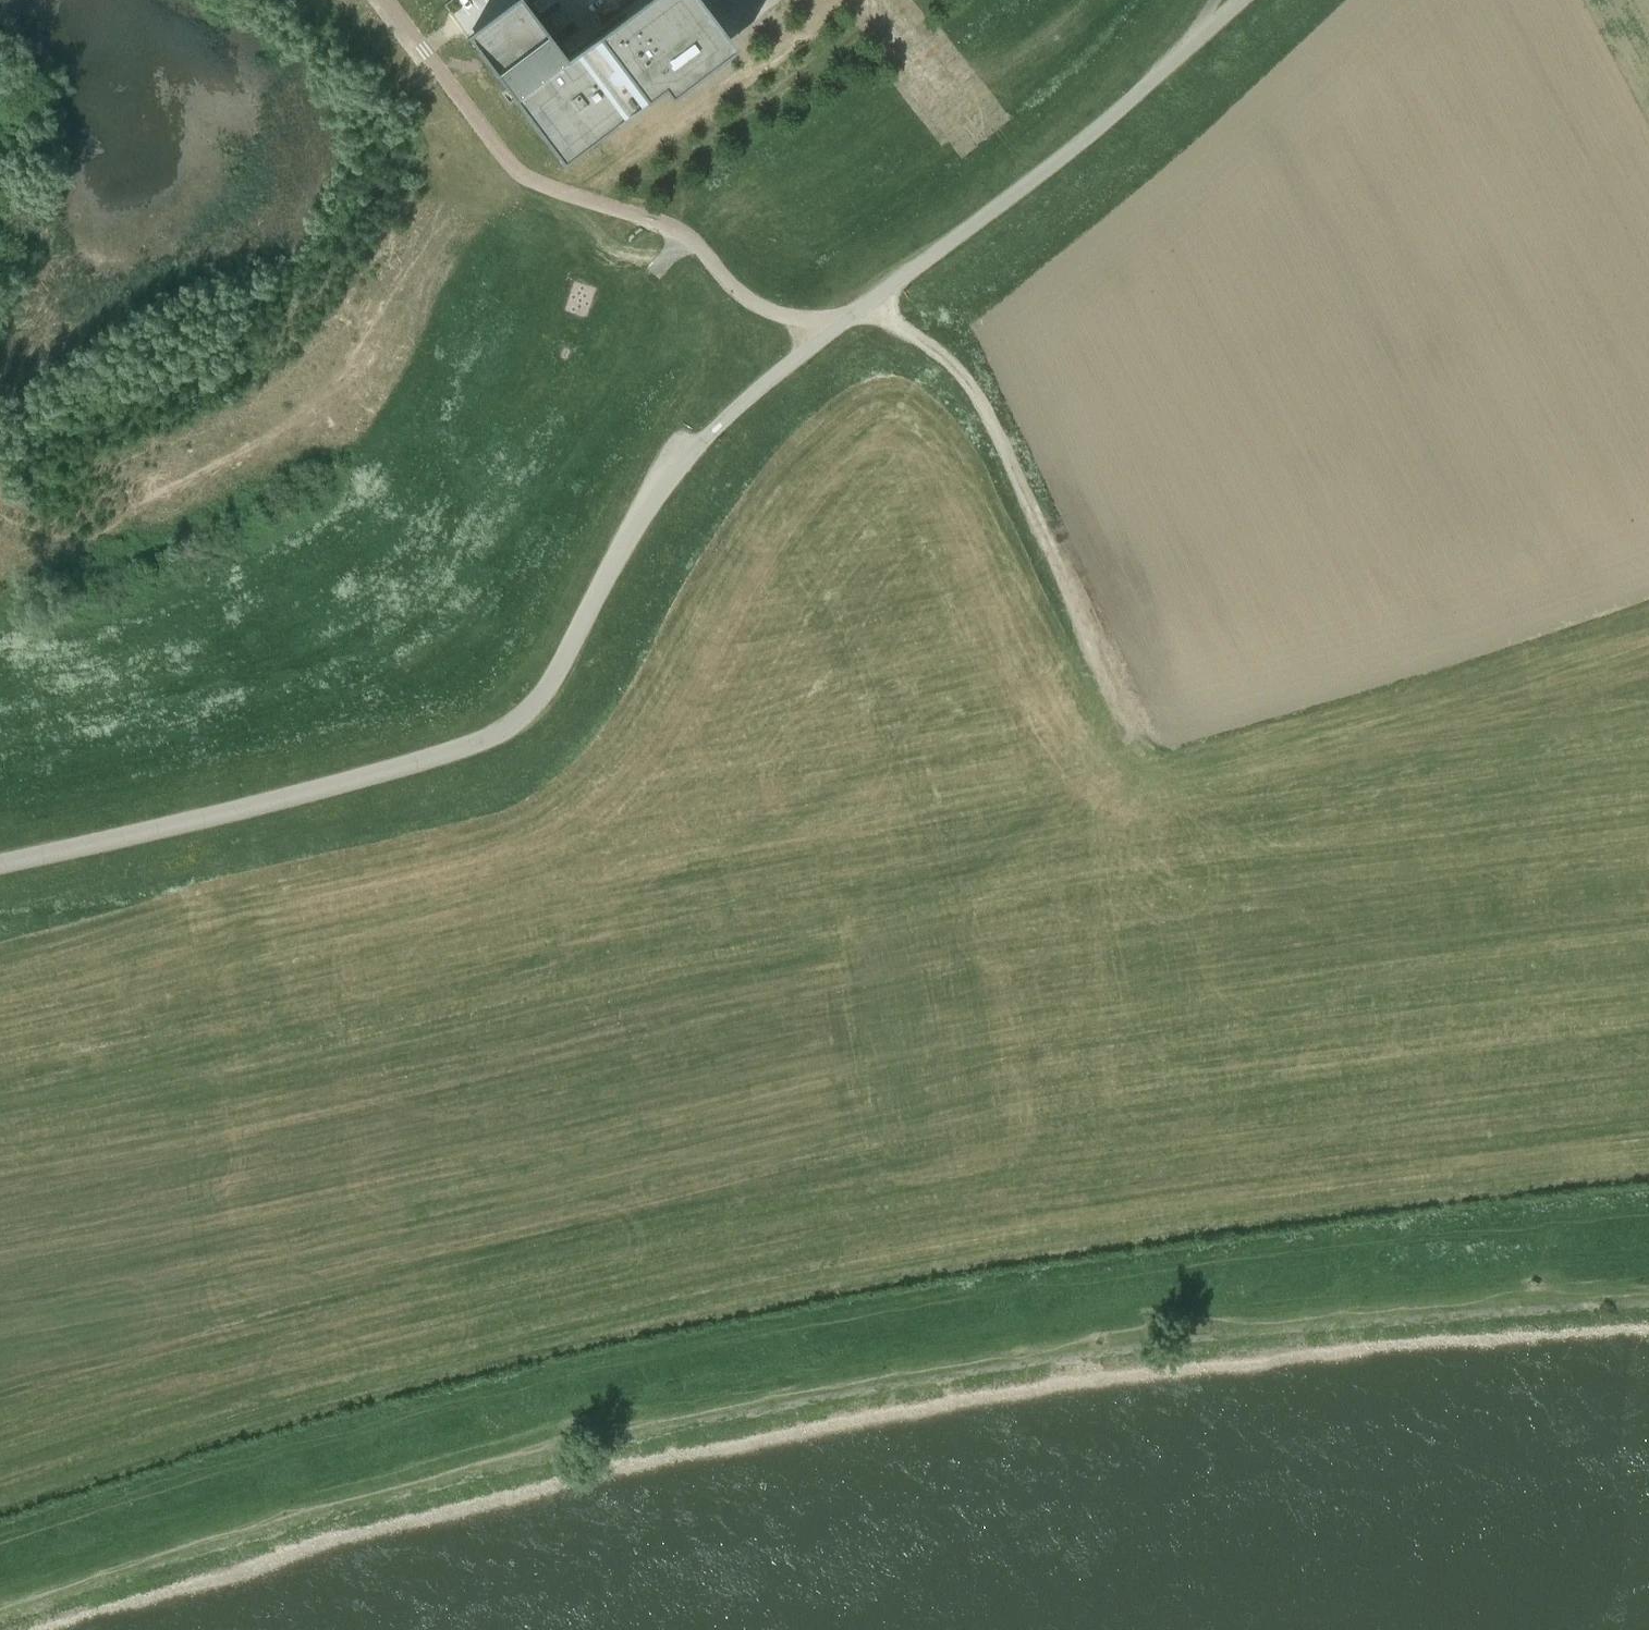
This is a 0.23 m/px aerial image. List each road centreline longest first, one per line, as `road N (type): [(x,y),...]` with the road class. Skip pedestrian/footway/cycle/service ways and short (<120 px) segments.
road 1 (unclassified): [(839,321),(682,465),(622,551),(553,676),(522,718),(486,742),(408,769),(0,864)]

